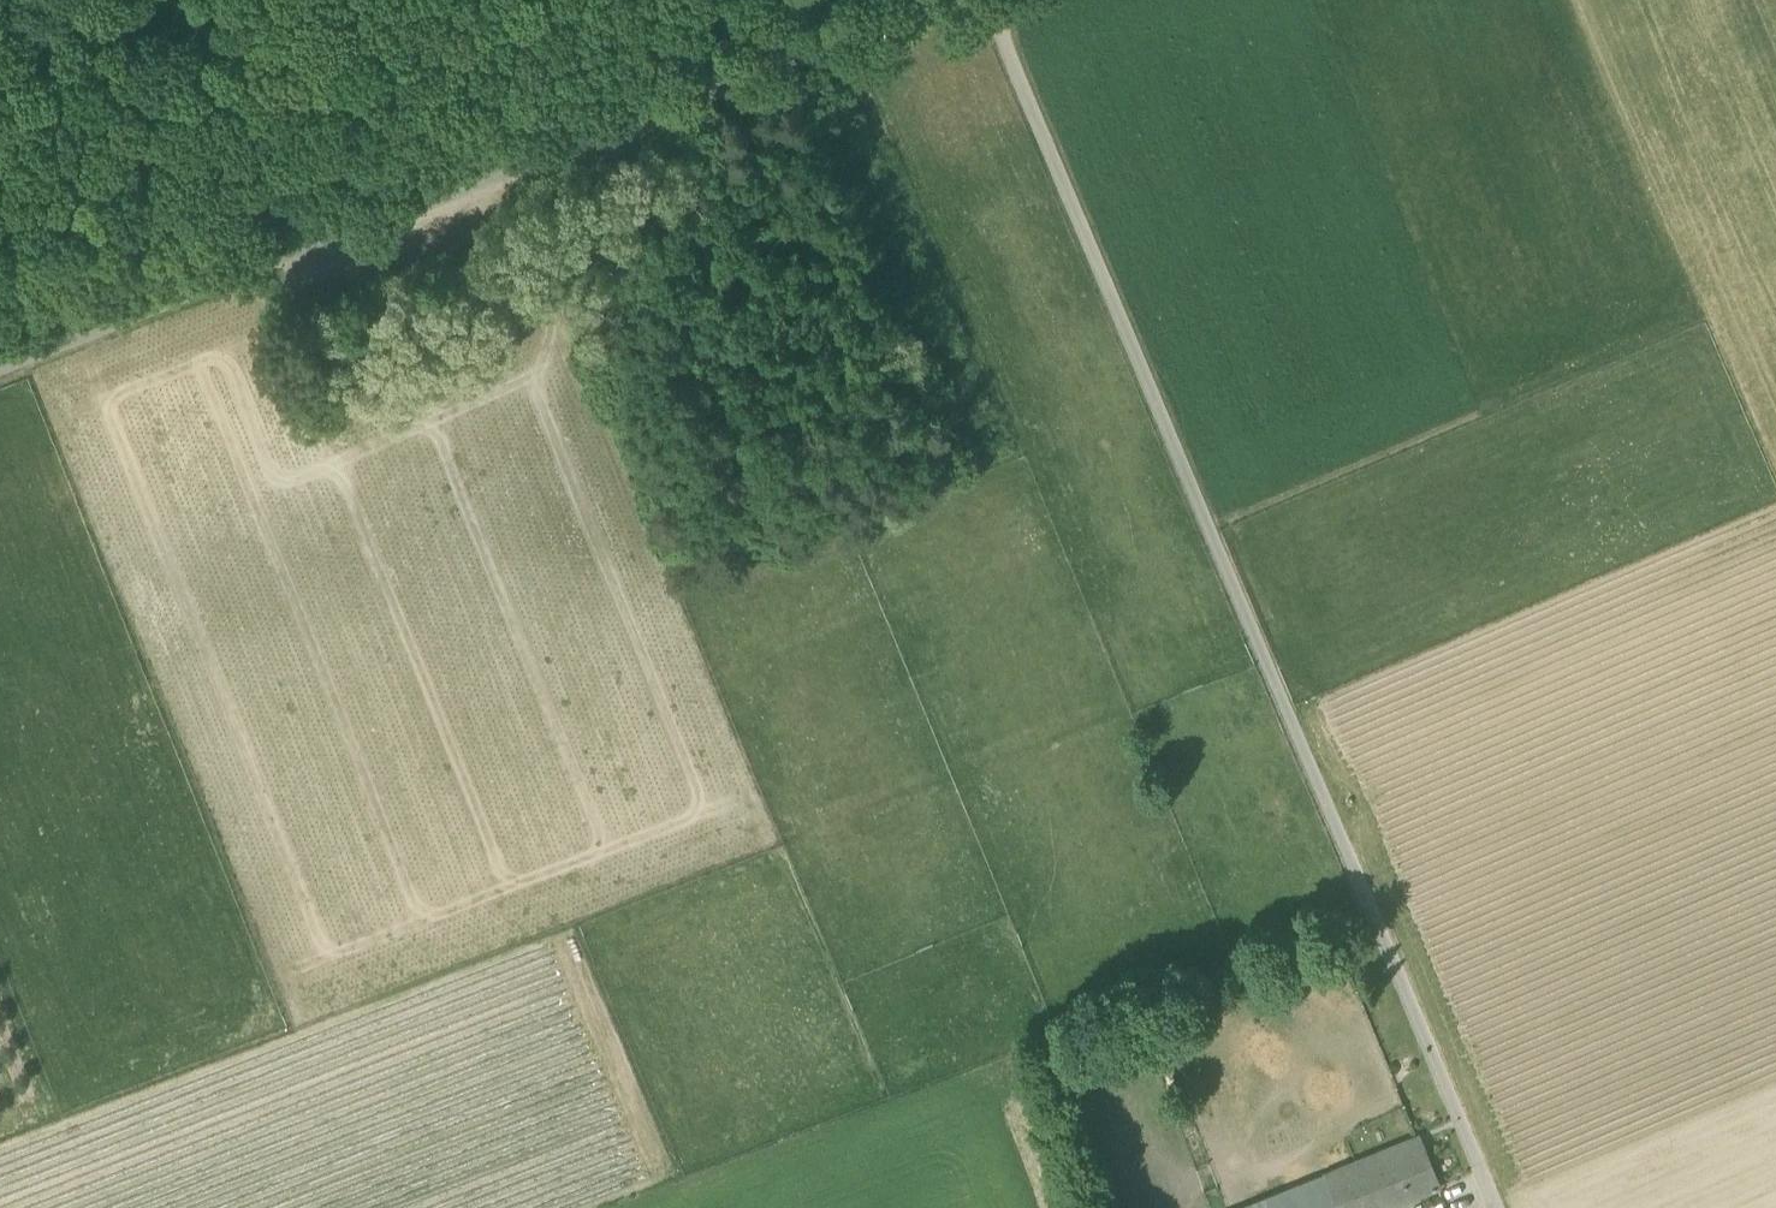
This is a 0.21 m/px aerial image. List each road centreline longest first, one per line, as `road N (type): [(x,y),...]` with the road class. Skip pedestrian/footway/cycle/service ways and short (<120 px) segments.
road 1 (unclassified): [(988,0),(1496,1207)]
road 2 (residential): [(947,0),(0,364)]

